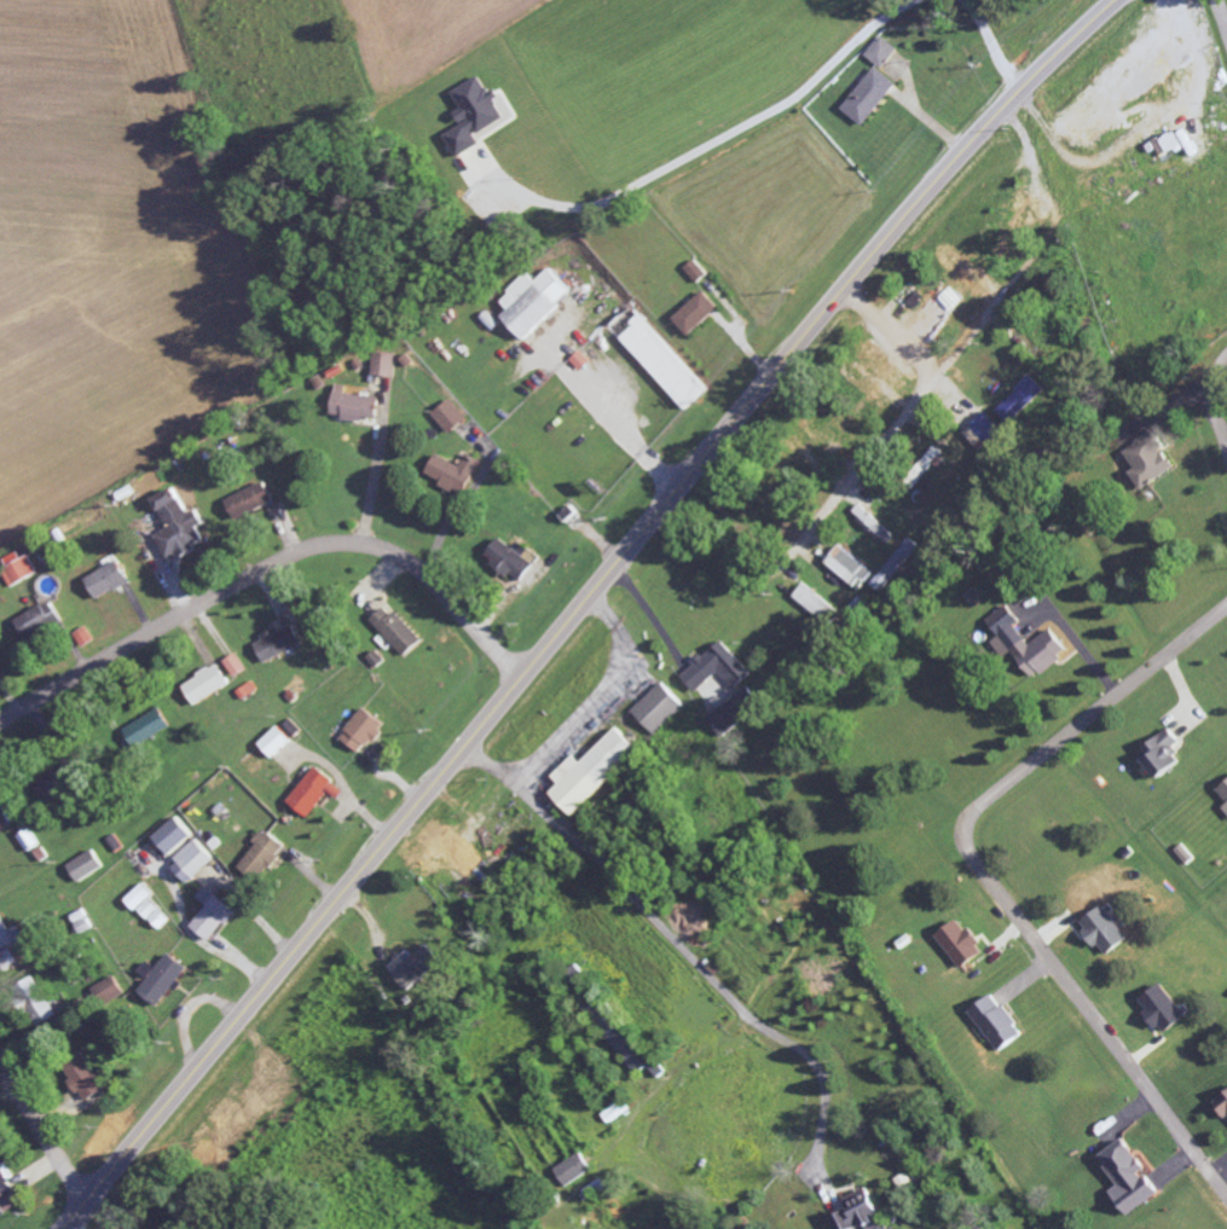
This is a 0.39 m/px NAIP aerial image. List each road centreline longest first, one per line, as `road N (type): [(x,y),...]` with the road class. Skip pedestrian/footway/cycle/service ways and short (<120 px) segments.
road 1 (trunk): [(64,1228),(913,207),(1116,0)]
road 2 (residential): [(0,721),(230,586),(335,544),(409,561),(521,677)]
road 3 (residential): [(783,563),(904,423),(927,384),(922,361),(843,289)]
road 4 (residential): [(927,384),(1051,238)]
road 5 (residential): [(88,1199),(0,1068)]

